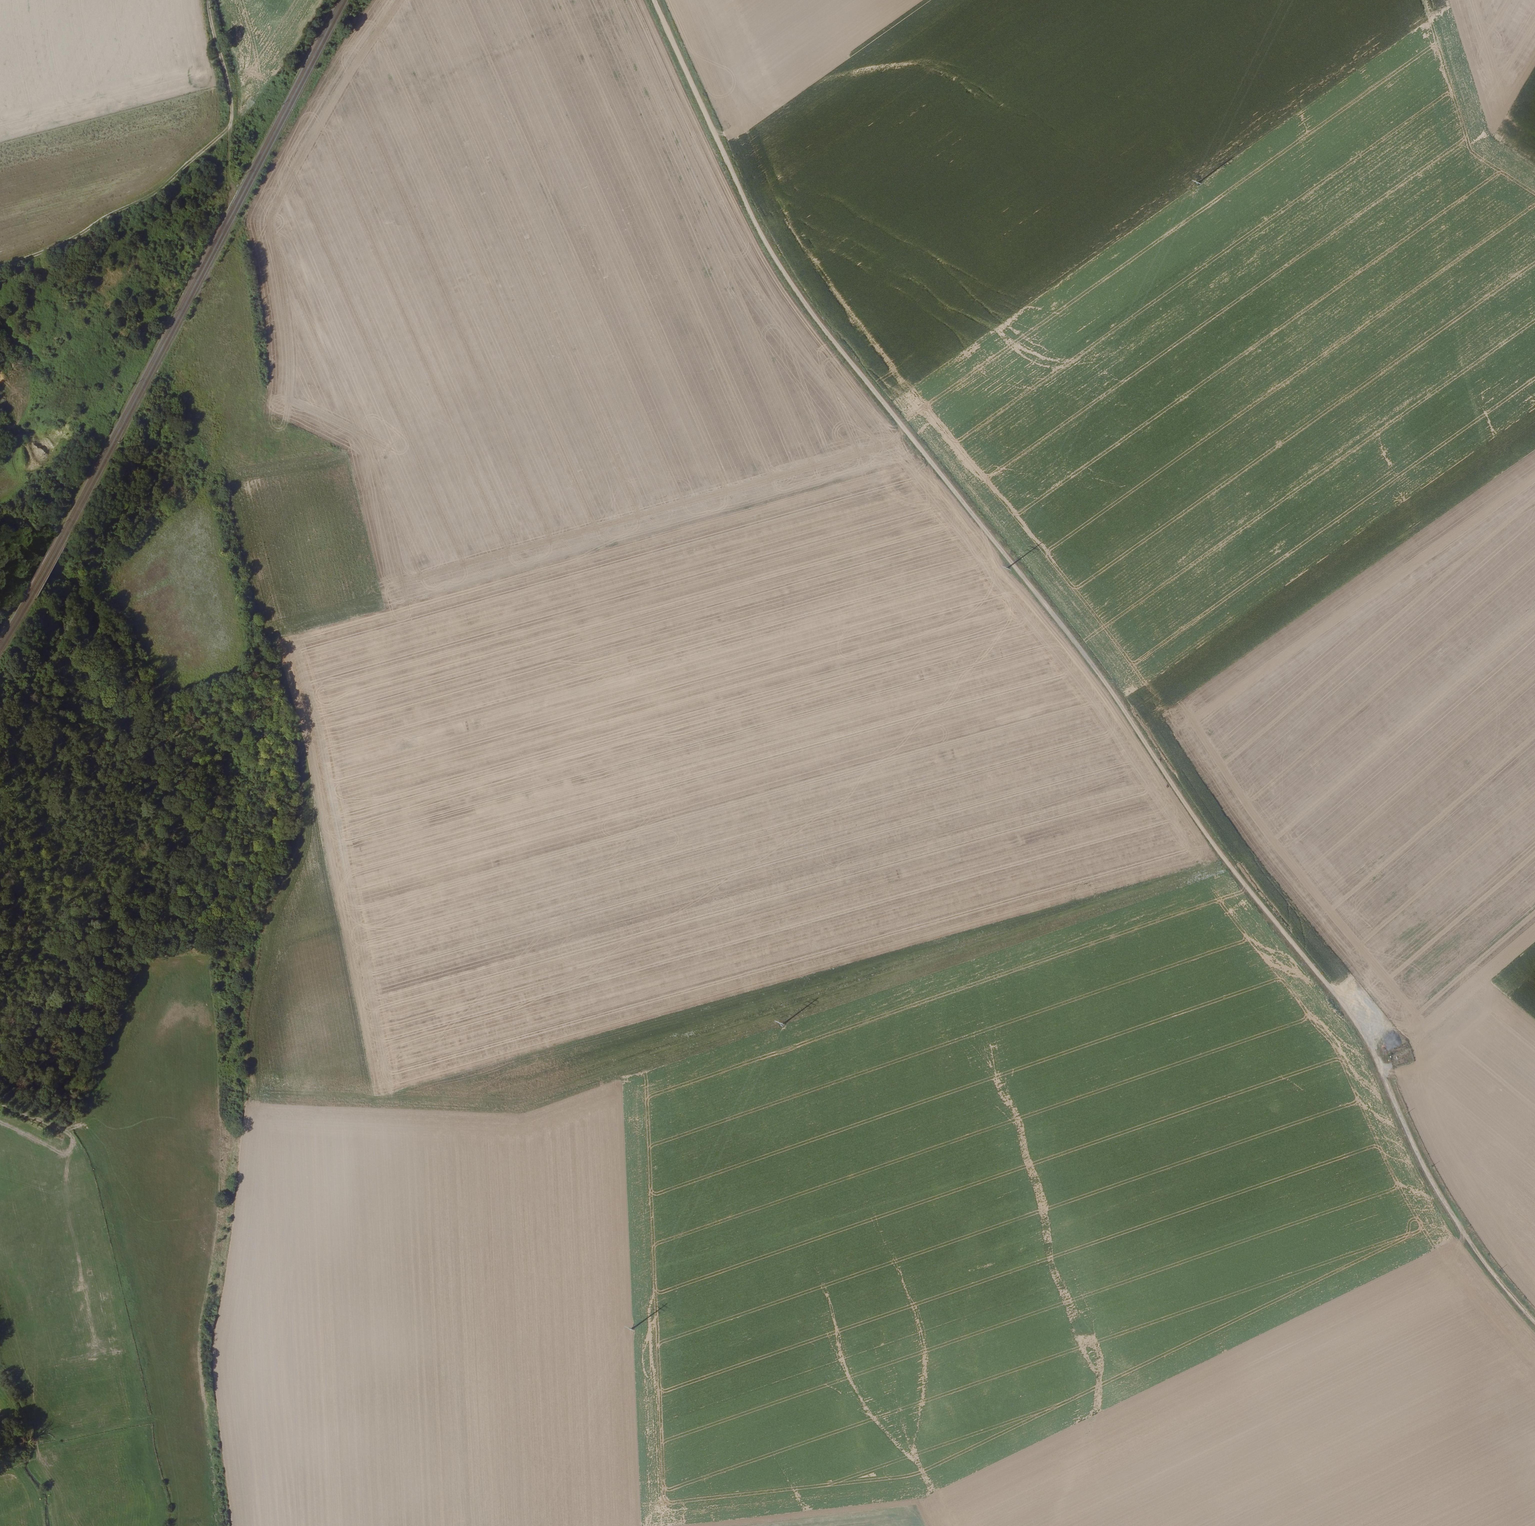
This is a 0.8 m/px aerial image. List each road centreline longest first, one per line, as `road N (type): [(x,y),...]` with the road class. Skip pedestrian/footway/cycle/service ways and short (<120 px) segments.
road 1 (track): [(652,0),(762,239),(831,340),(1035,593),(1225,862),(1354,1020),(1429,1176),(1534,1324)]
road 2 (track): [(231,123),(159,192),(71,240),(0,267)]
road 3 (track): [(81,588),(142,510),(175,386)]
road 4 (track): [(228,191),(230,90),(207,0)]

